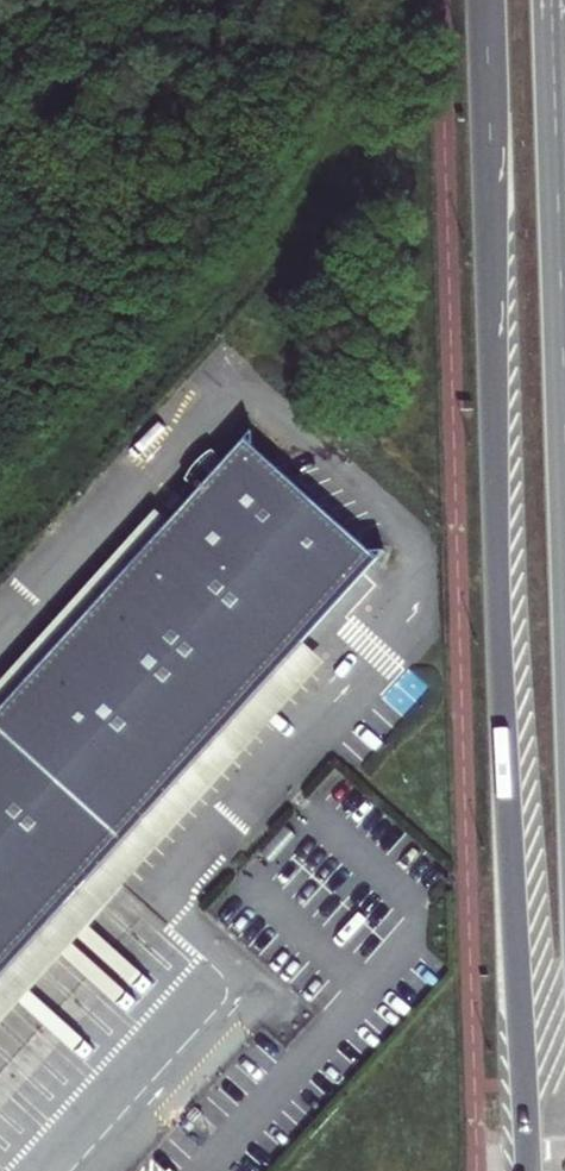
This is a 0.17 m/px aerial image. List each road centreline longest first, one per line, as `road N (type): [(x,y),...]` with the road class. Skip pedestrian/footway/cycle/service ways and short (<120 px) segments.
road 1 (primary): [(488,0),(502,696),(527,1170)]
road 2 (primary): [(564,425),(552,0)]

